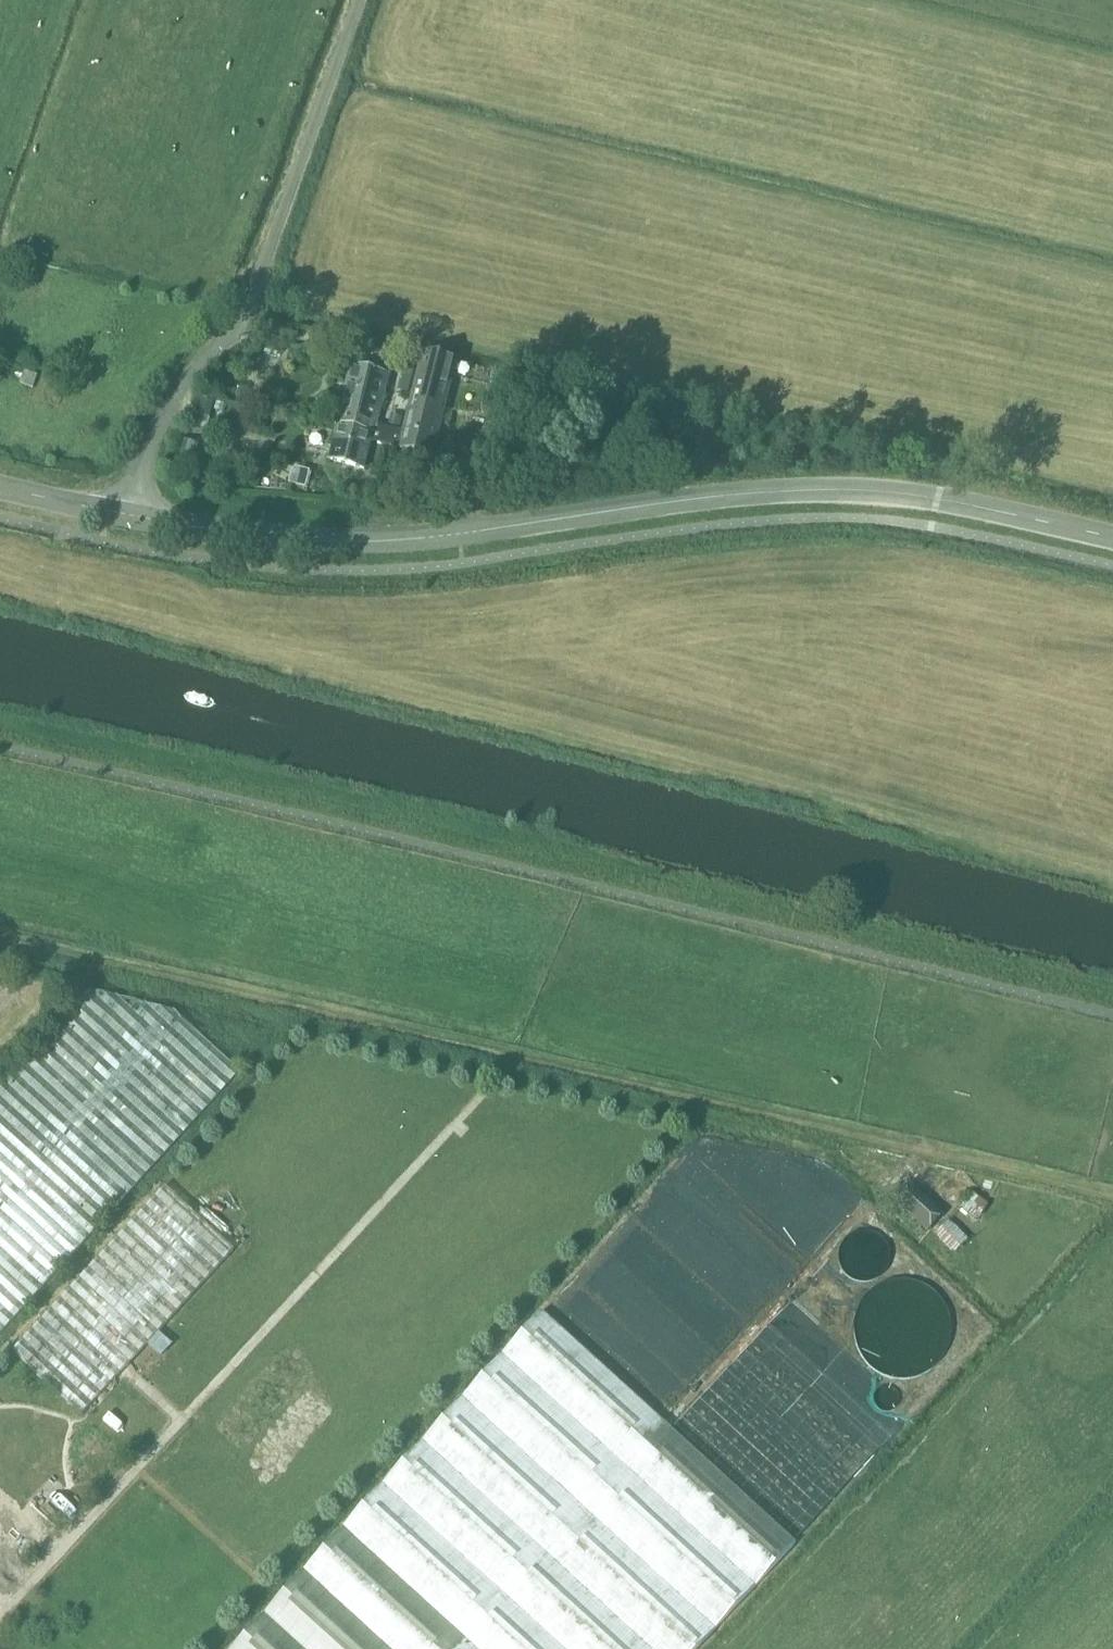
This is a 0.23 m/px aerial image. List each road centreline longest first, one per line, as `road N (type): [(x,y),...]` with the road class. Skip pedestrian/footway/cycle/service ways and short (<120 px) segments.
road 1 (tertiary): [(1112,539),(892,496),(810,494),(434,541),(320,544),(126,516)]
road 2 (unclassified): [(126,516),(166,411),(244,316),(361,0)]
road 3 (residential): [(219,1187),(607,1548)]
road 4 (residential): [(760,1379),(607,1548)]
road 5 (residential): [(1112,1500),(977,1648)]
road 6 (track): [(1112,1199),(918,1151)]
road 7 (residential): [(607,1548),(715,1648)]
road 8 (residential): [(607,1548),(515,1648)]
road 9 (tertiary): [(126,516),(0,486)]

